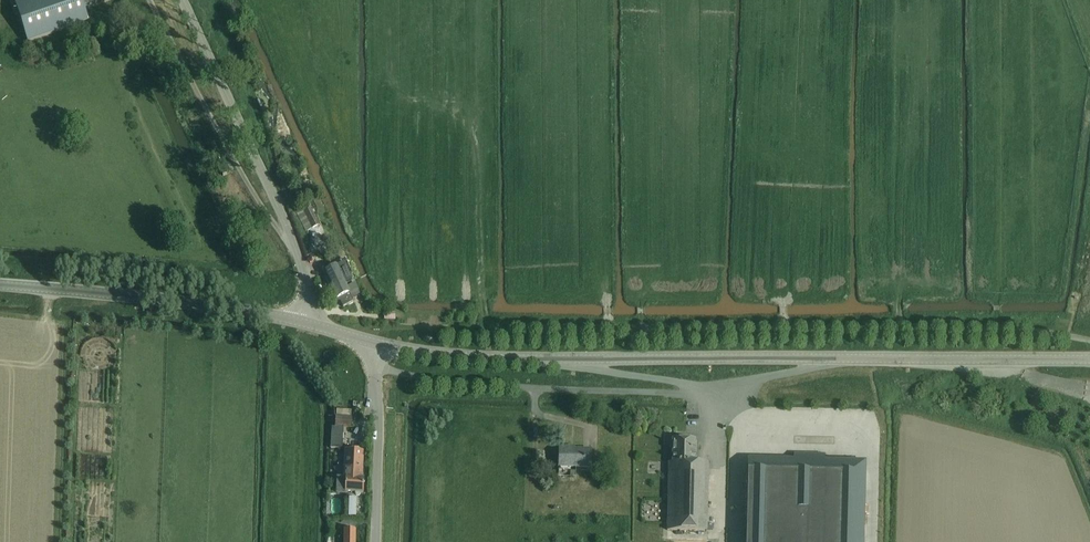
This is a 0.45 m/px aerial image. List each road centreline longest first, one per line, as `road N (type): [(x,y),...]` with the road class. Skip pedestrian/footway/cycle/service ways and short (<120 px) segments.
road 1 (secondary): [(375,342),(498,358),(1089,359)]
road 2 (track): [(480,300),(486,320),(503,326),(1022,330),(1089,339)]
road 3 (tertiary): [(304,323),(299,254),(183,0)]
road 4 (secondary): [(304,323),(0,285)]
road 5 (track): [(280,211),(276,169),(222,0)]
road 6 (unclassified): [(375,541),(375,342)]

